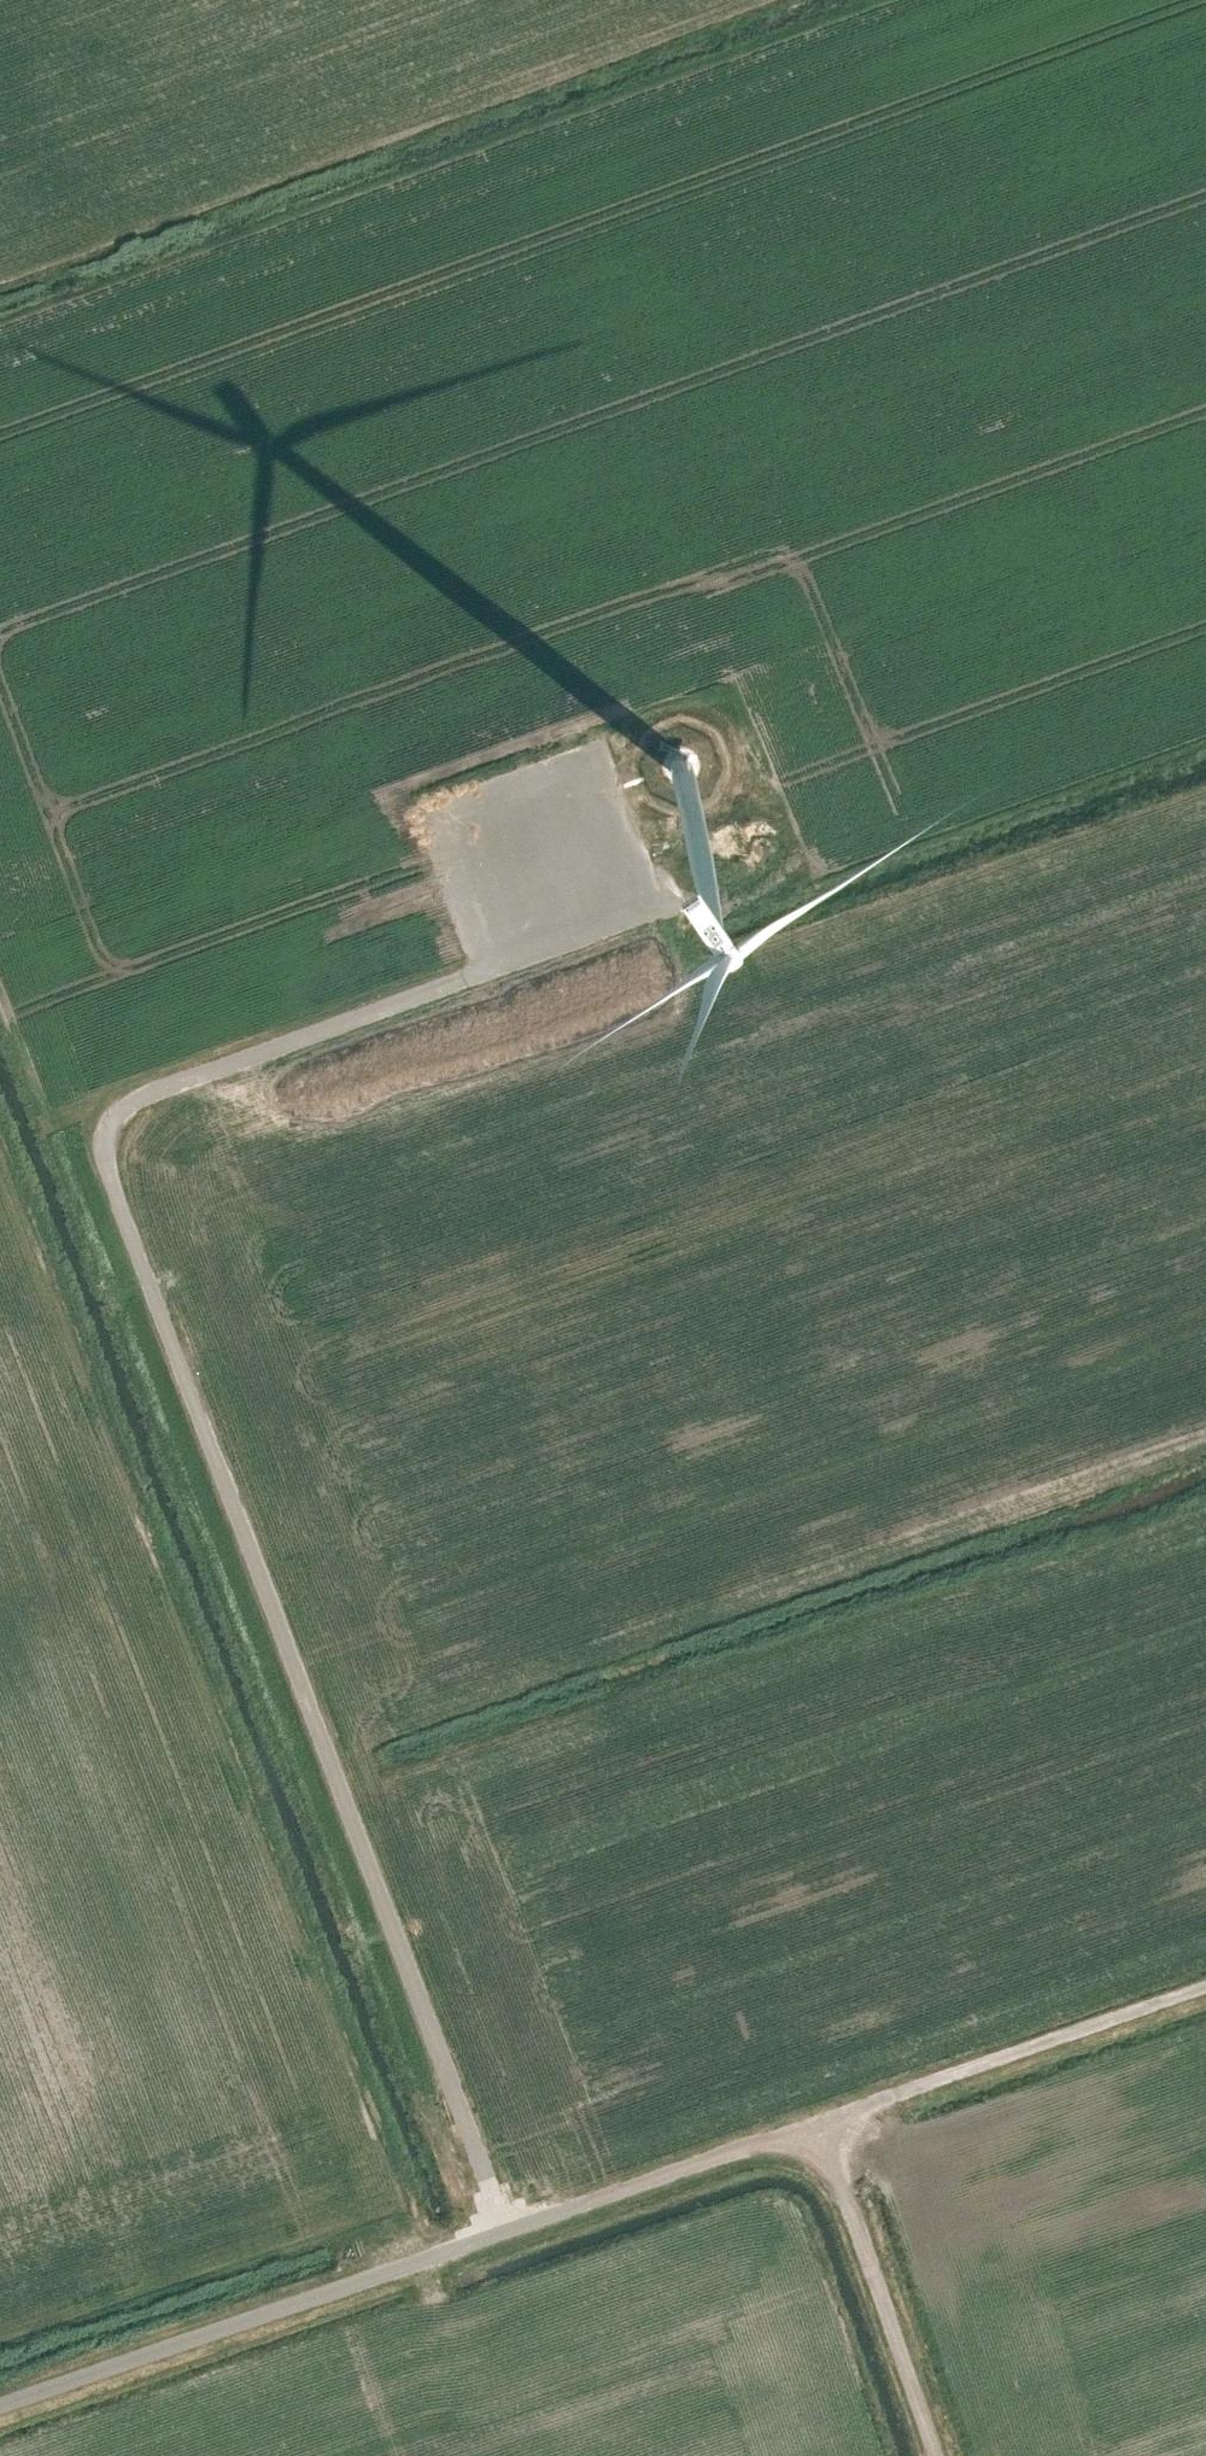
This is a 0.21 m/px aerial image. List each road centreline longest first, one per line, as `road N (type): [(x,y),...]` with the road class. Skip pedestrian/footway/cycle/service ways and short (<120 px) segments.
road 1 (track): [(0,978),(76,1192),(181,1436),(468,2243)]
road 2 (unclassified): [(0,2405),(1205,1985)]

